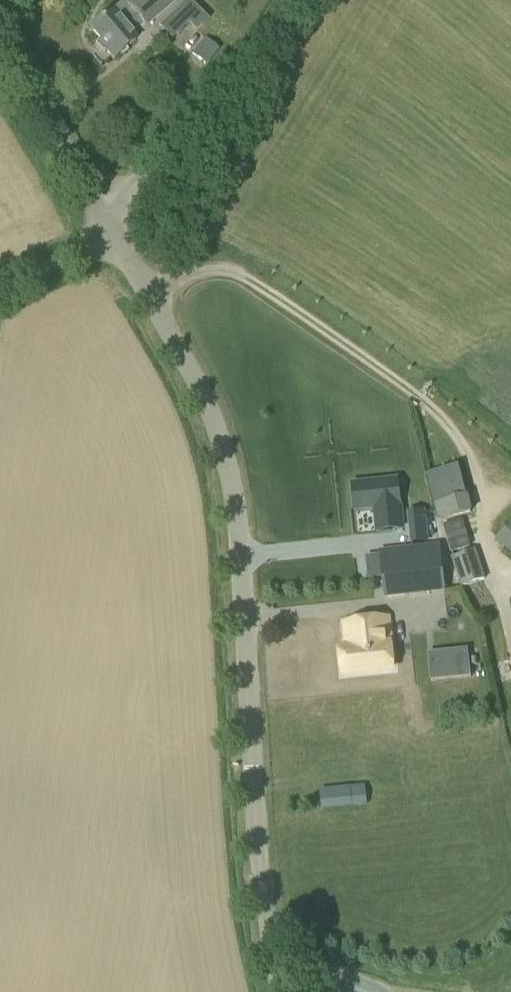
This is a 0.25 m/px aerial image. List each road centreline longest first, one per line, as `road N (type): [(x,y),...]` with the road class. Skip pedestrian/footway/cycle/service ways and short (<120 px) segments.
road 1 (tertiary): [(281,991),(267,917),(231,479),(184,361),(116,238)]
road 2 (unclassified): [(99,208),(210,123),(282,0)]
road 3 (tertiary): [(99,208),(0,33)]
road 4 (unclassified): [(0,291),(116,238)]

